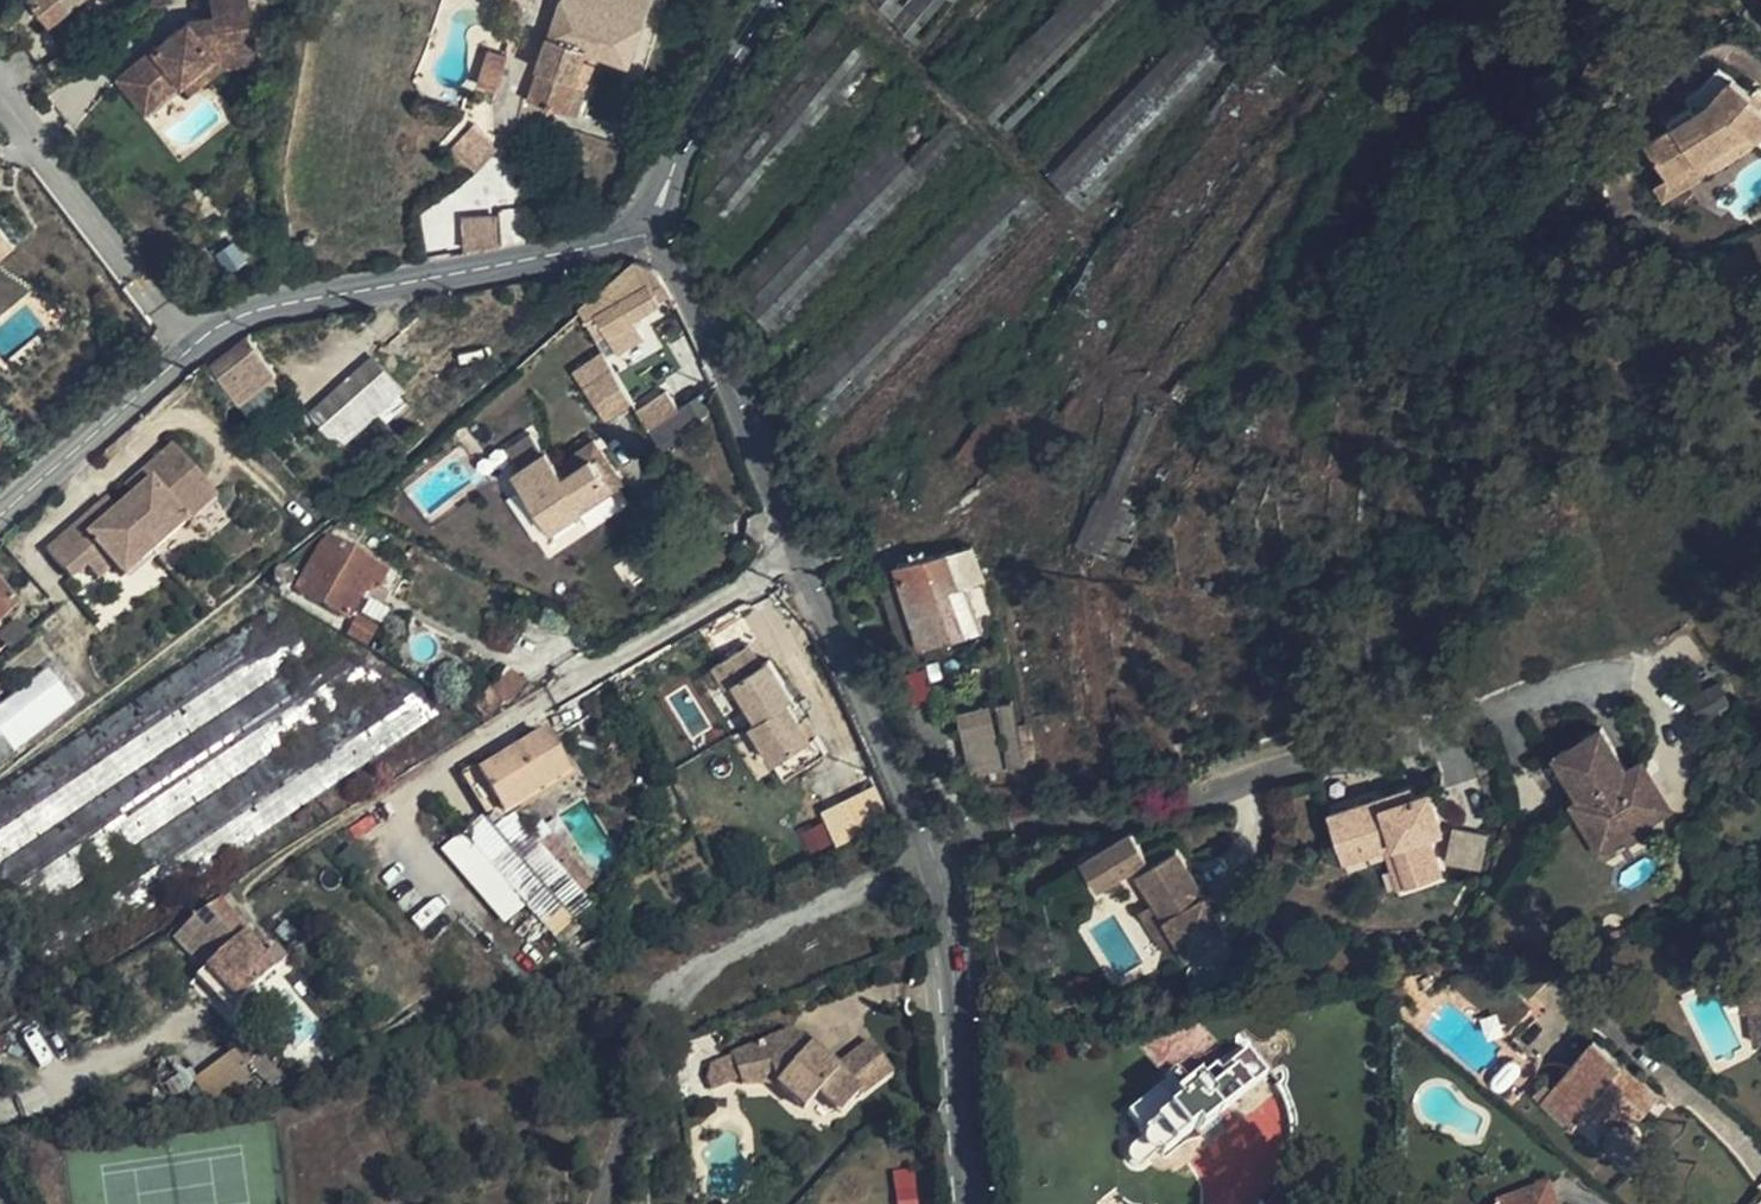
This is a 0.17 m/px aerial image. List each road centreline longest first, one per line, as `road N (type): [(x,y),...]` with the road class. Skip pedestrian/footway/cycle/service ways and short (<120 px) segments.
road 1 (unclassified): [(972,1203),(952,978),(931,864),(661,227)]
road 2 (unclassified): [(661,227),(246,312),(193,344),(0,516)]
road 3 (unclassified): [(661,227),(674,165),(771,0)]

